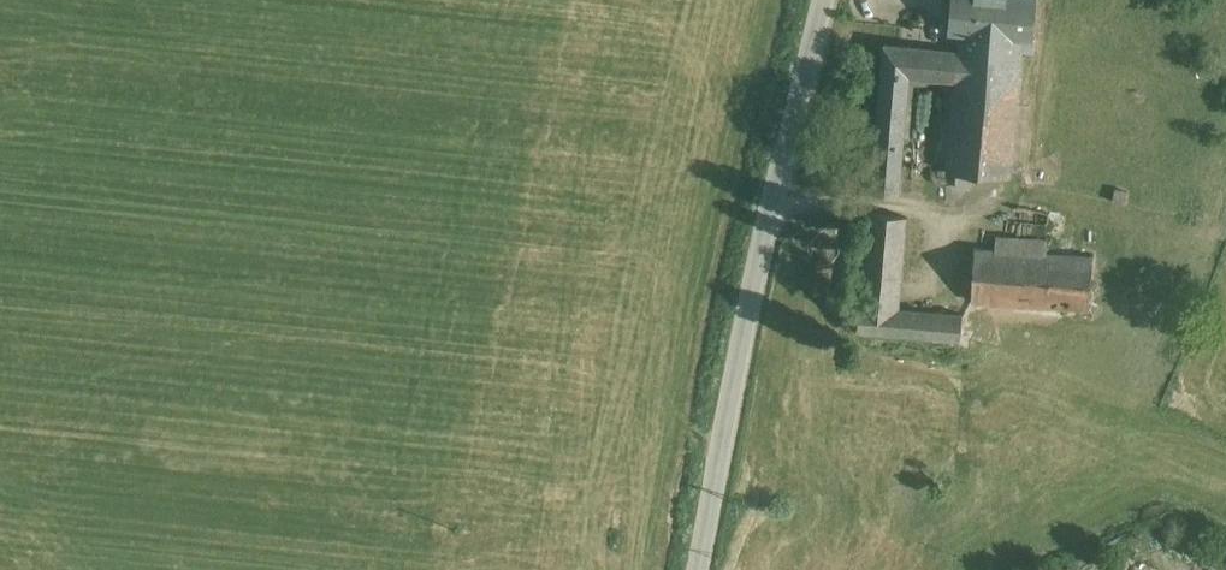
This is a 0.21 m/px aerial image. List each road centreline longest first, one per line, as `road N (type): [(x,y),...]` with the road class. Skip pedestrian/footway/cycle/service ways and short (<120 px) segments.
road 1 (unclassified): [(702,569),(783,132),(822,0)]
road 2 (track): [(1225,229),(1194,230),(1074,205)]

